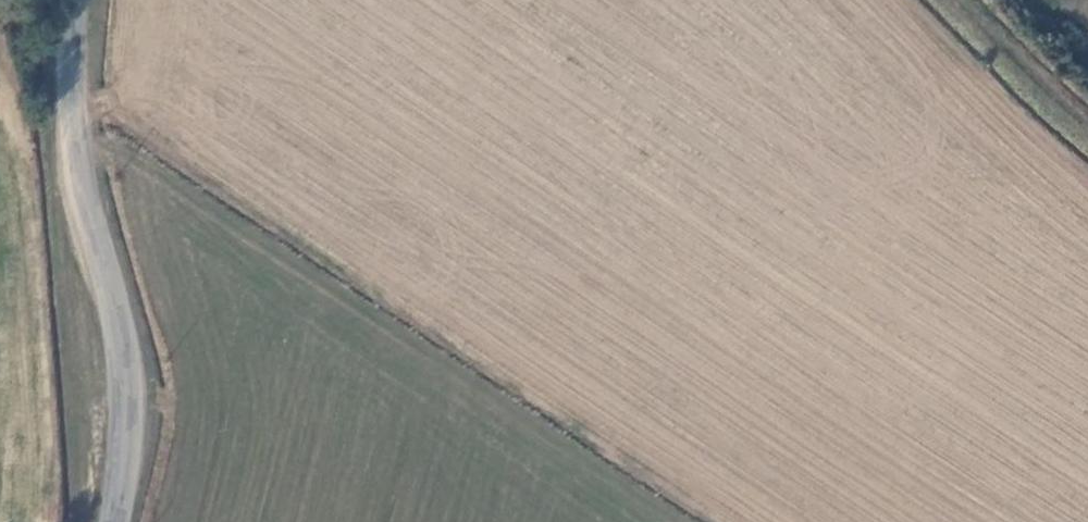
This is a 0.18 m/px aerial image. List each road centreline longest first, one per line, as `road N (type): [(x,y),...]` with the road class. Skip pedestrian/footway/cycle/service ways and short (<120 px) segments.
road 1 (unclassified): [(74,0),(69,99),(128,469),(115,521)]
road 2 (track): [(962,0),(1087,119)]

